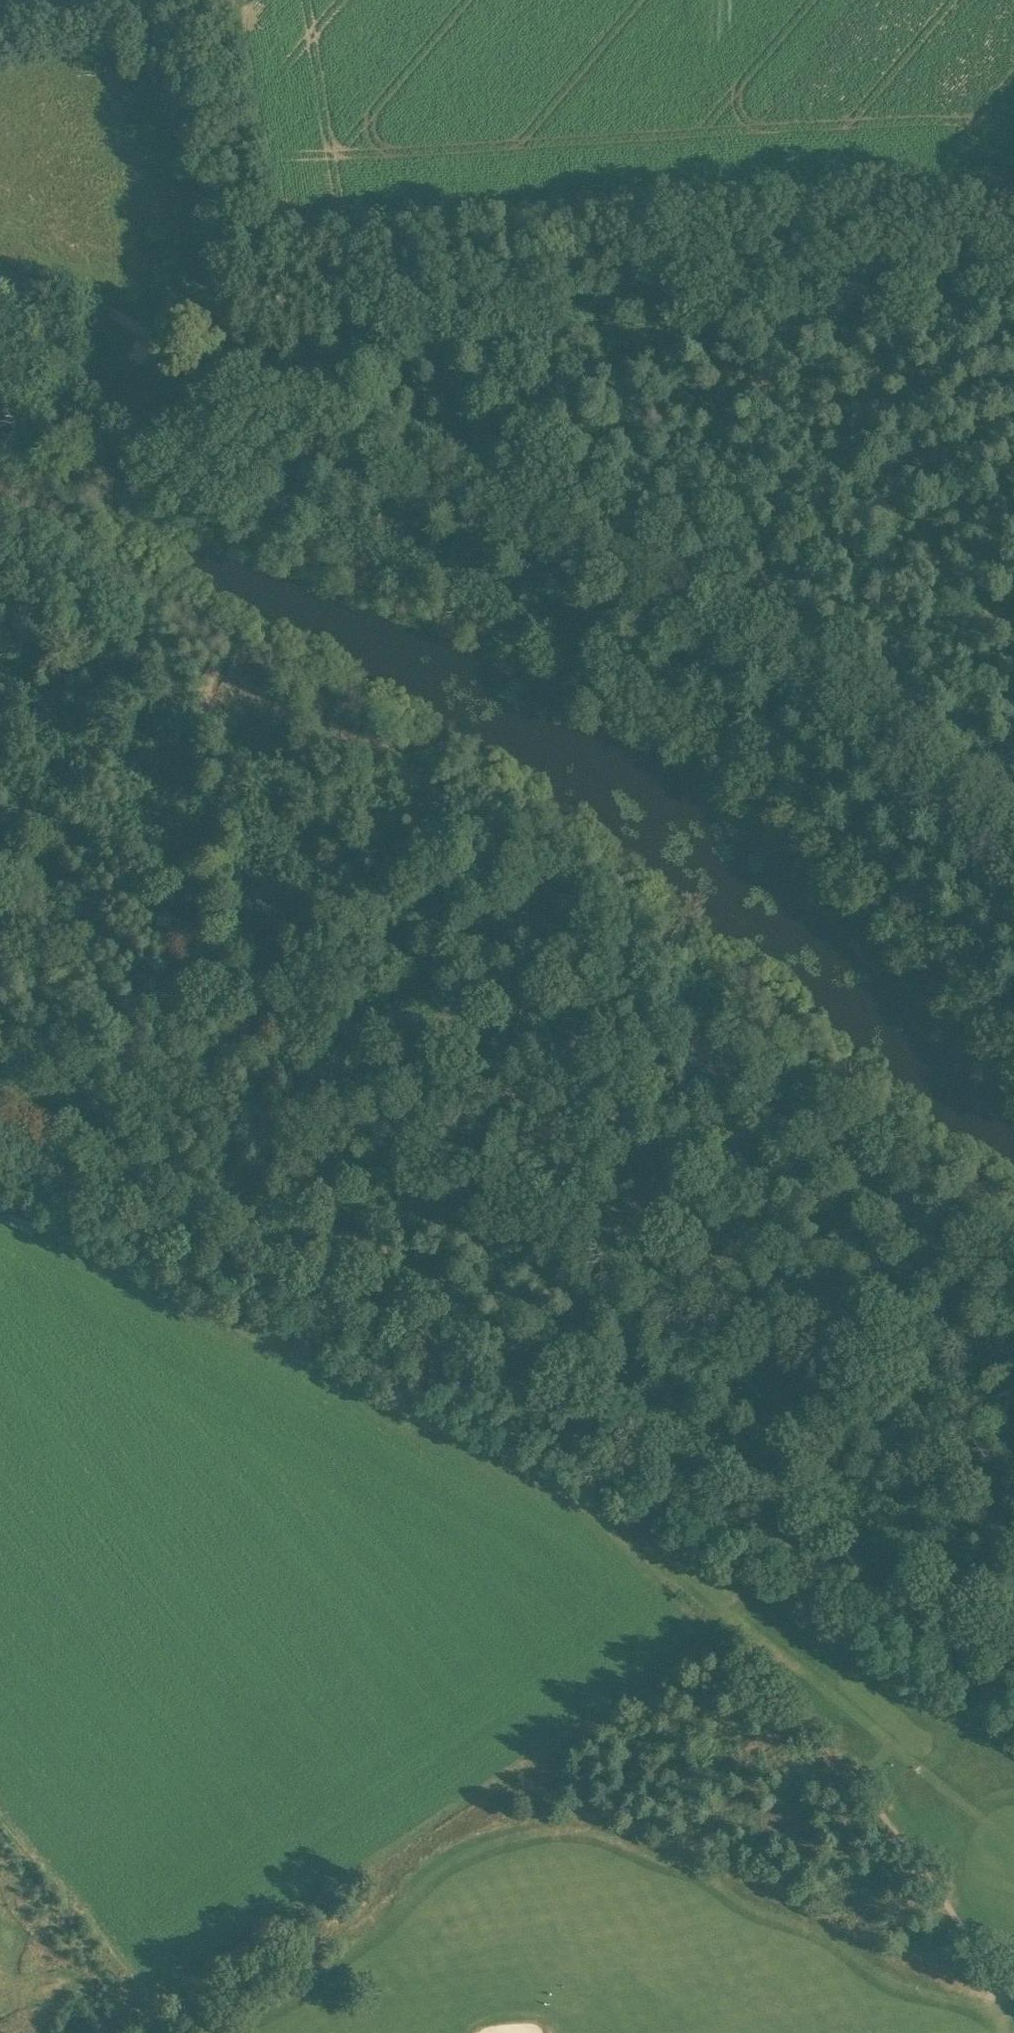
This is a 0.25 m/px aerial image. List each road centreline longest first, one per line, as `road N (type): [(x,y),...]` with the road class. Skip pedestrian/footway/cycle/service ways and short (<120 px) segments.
road 1 (track): [(1013,1638),(575,1401),(0,1114)]
road 2 (track): [(279,388),(751,620),(830,670),(1013,840)]
road 3 (track): [(770,1600),(119,2032)]
road 4 (track): [(1013,282),(481,342),(356,363),(279,388)]
road 5 (track): [(279,388),(178,358),(119,314),(0,269)]

